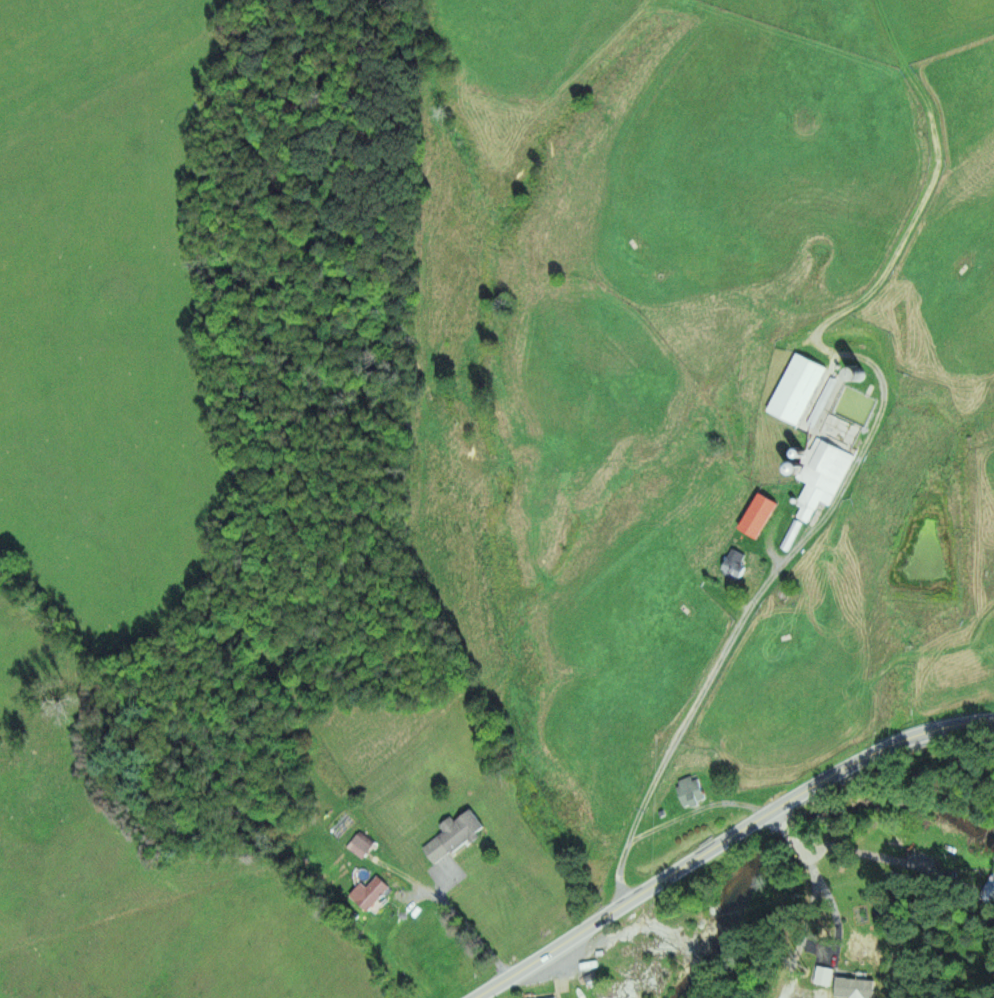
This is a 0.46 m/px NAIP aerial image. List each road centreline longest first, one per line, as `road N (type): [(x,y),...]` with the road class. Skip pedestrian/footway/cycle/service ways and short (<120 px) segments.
road 1 (secondary): [(504,997),(908,741),(993,723)]
road 2 (residential): [(835,785),(850,888),(833,997)]

